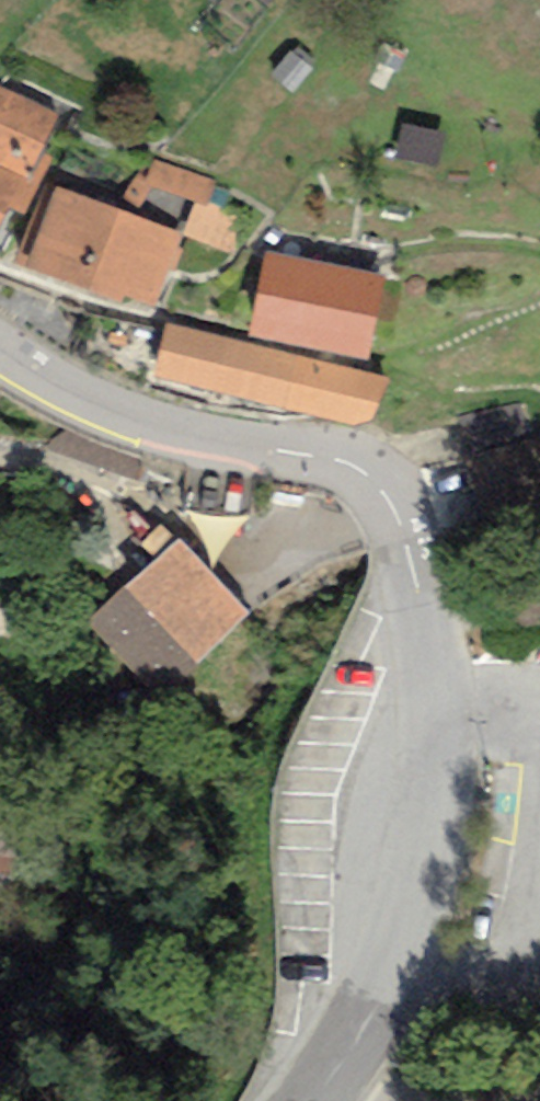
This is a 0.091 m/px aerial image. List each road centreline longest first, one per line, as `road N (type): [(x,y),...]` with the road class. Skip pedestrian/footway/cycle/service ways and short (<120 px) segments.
road 1 (tertiary): [(318,1100),(403,925),(434,787),(416,574),(393,498),(349,465),(155,426),(42,380),(0,350)]
road 2 (track): [(539,1100),(328,1089)]

